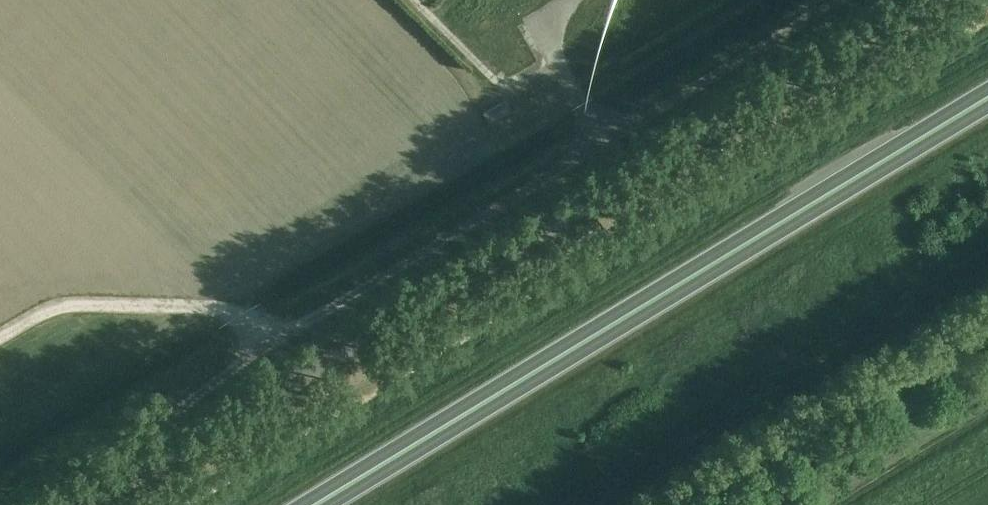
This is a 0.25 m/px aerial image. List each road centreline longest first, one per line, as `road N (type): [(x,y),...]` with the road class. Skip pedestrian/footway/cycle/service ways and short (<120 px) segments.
road 1 (unclassified): [(89,504),(909,0)]
road 2 (trunk): [(987,100),(317,504)]

